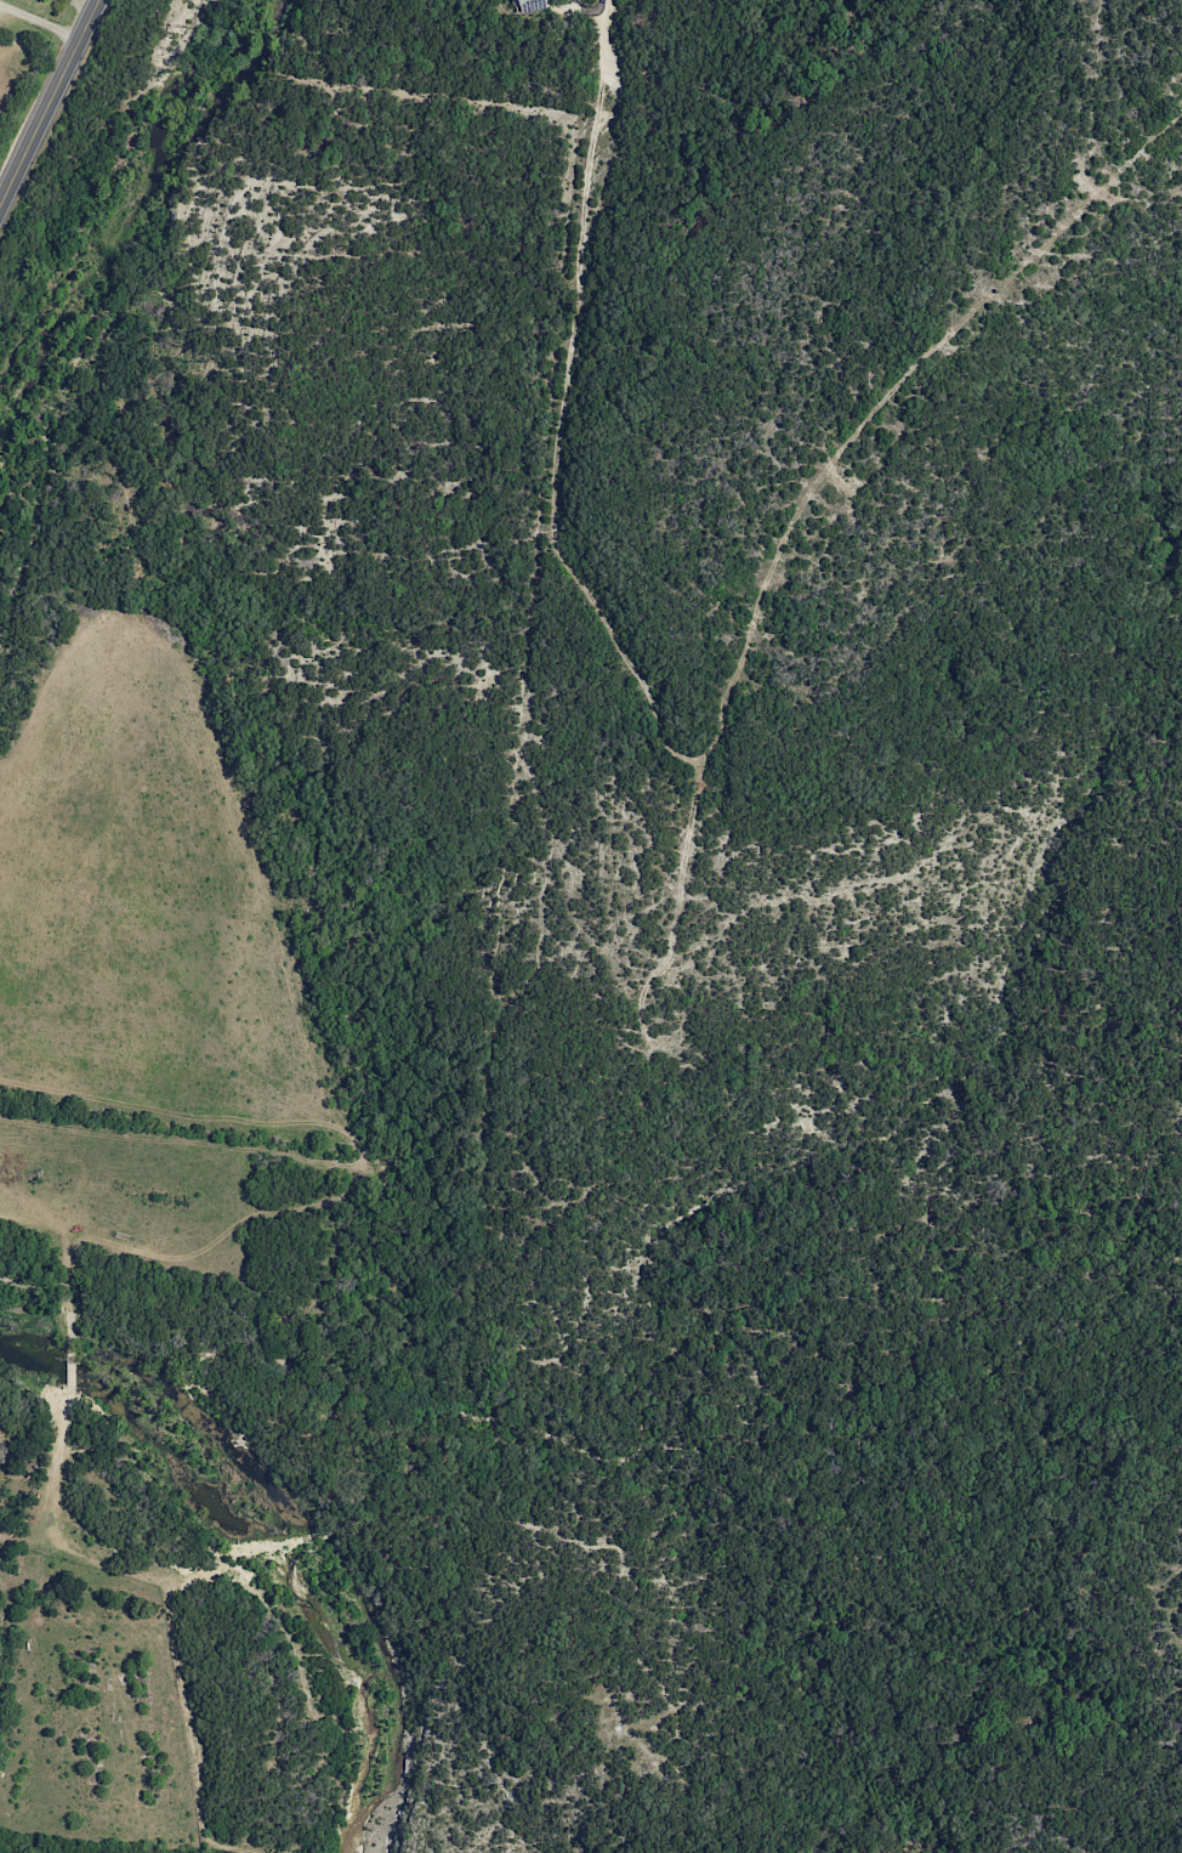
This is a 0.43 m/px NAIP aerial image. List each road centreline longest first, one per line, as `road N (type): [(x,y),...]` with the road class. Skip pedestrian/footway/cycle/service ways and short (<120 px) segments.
road 1 (track): [(1181,117),(898,389),(797,512),(703,765),(678,908)]
road 2 (track): [(606,0),(555,525),(566,561),(646,687),(659,737),(703,765)]
road 3 (tertiary): [(100,0),(0,207)]

